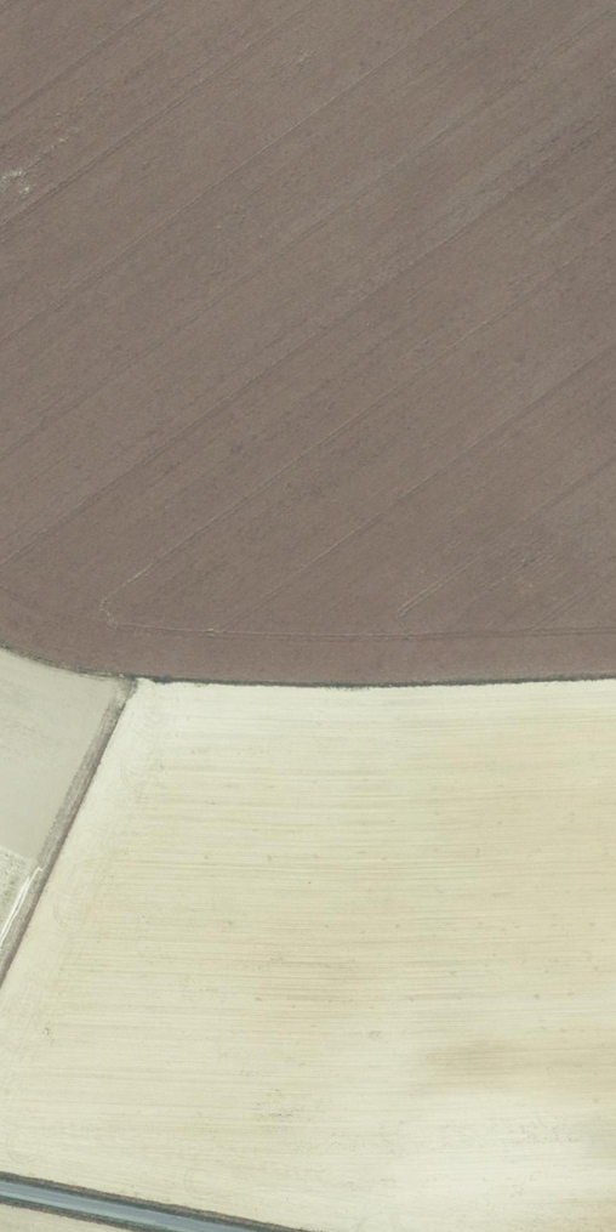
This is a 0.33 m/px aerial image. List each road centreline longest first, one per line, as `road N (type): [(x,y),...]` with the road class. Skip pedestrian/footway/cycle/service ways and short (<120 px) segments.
road 1 (tertiary): [(0,1187),(222,1231)]

